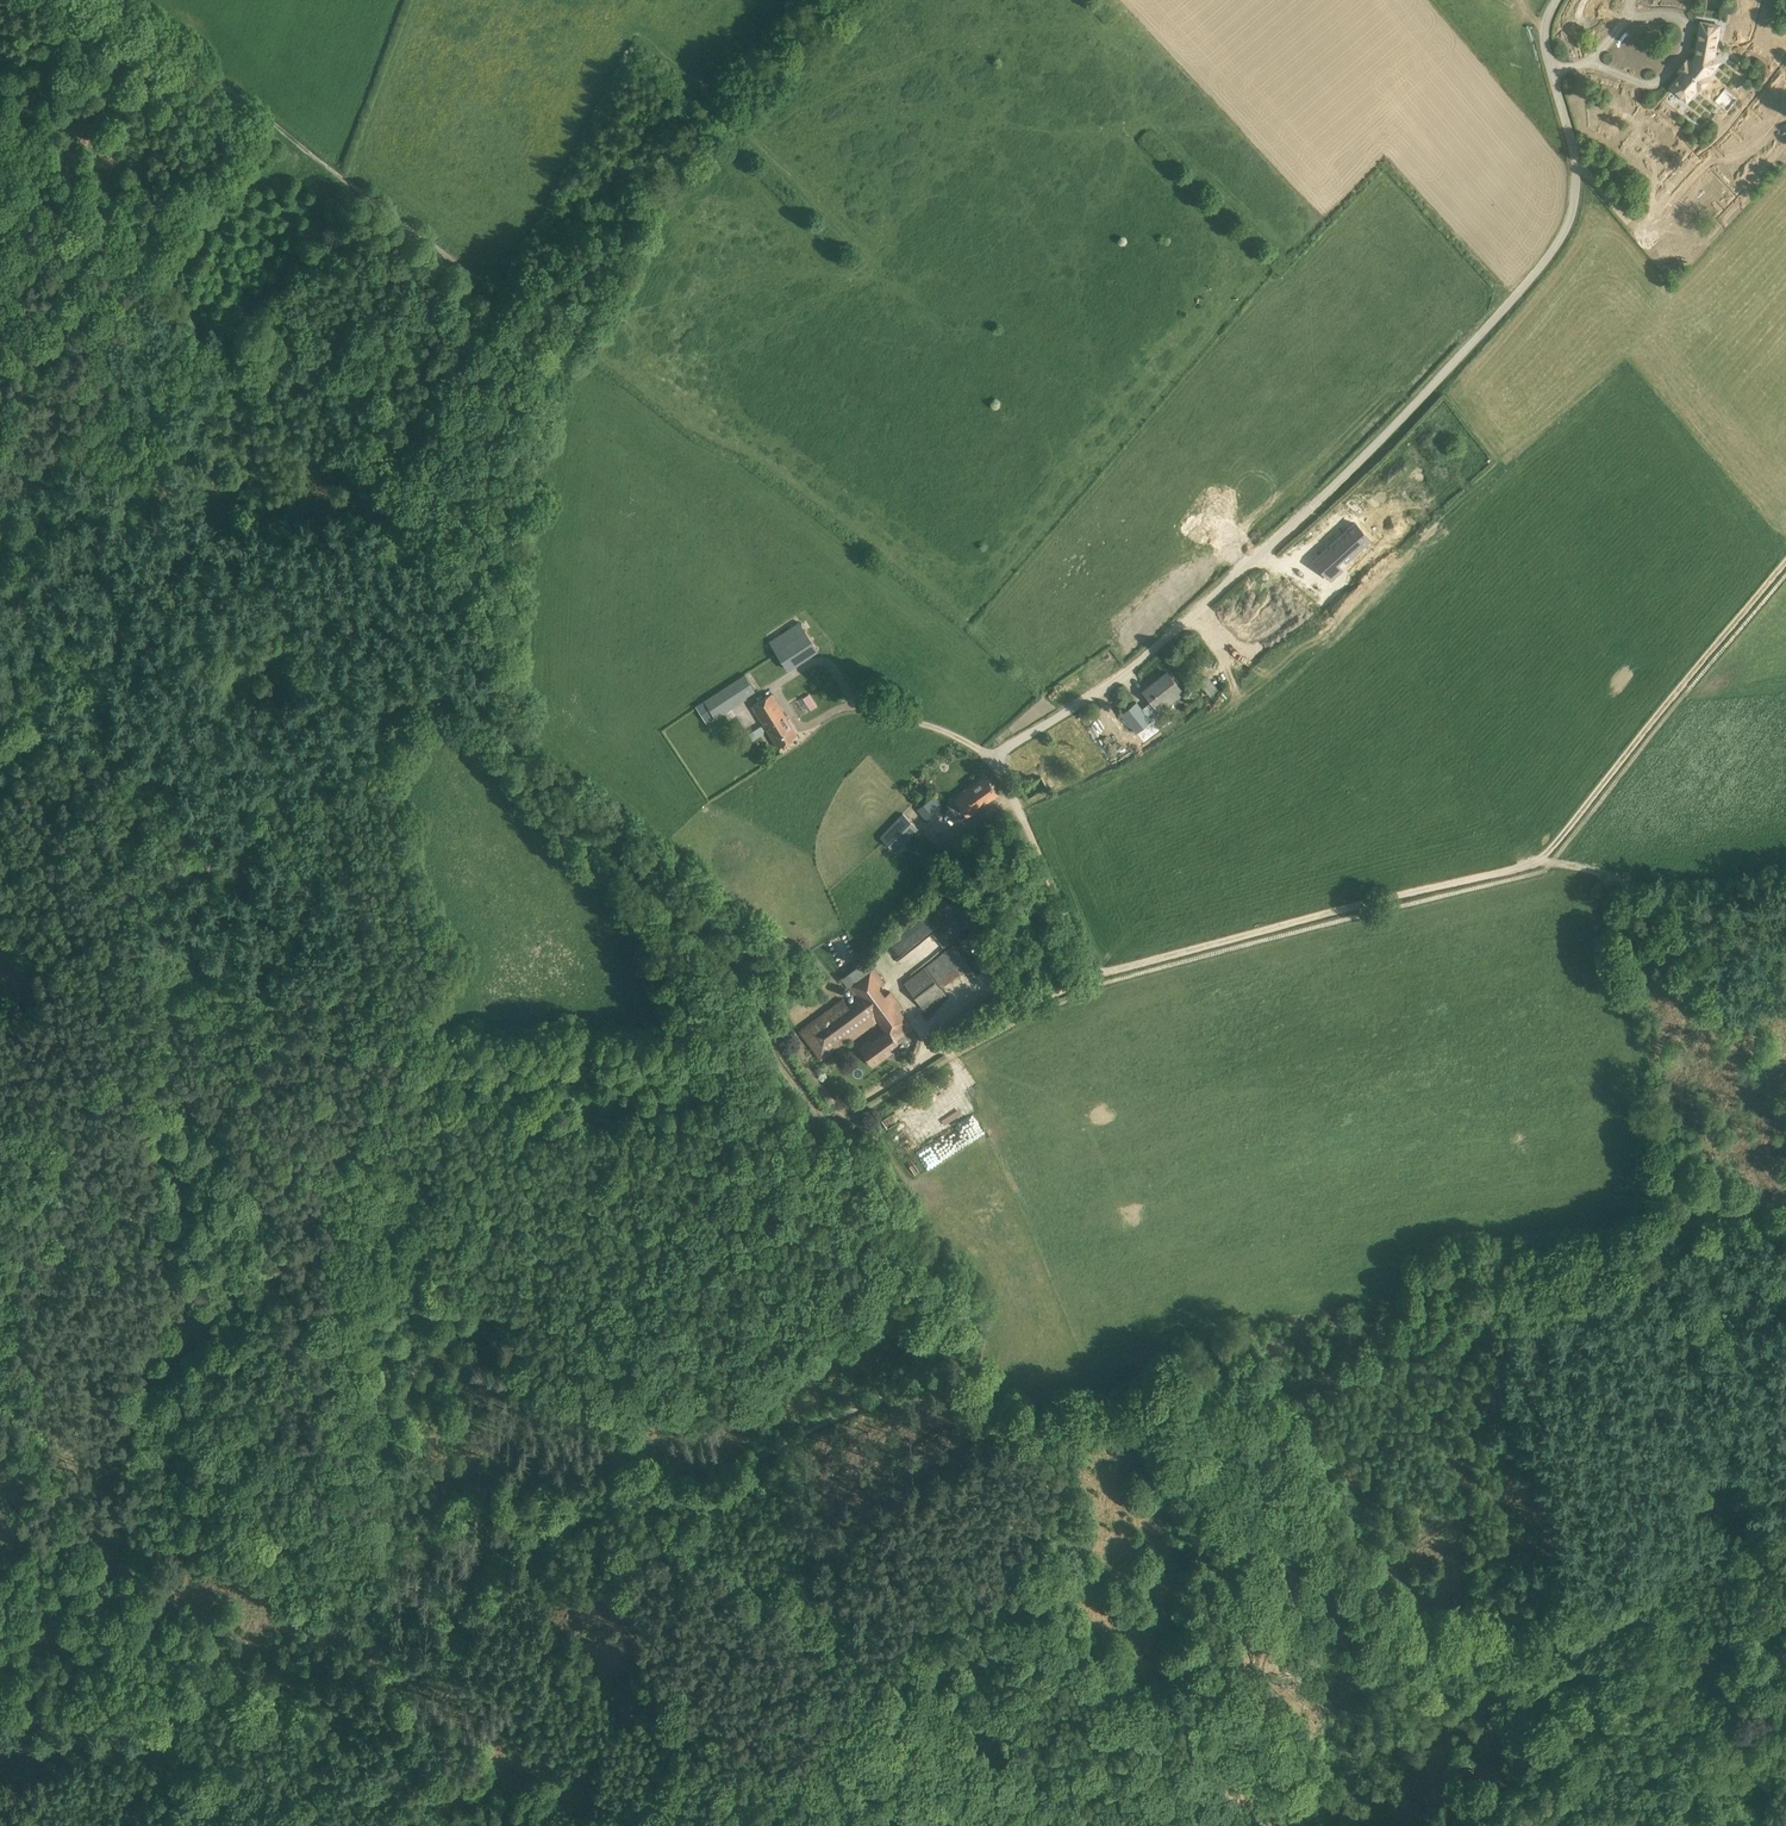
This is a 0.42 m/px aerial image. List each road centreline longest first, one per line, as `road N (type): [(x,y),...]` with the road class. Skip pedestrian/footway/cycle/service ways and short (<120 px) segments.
road 1 (track): [(105,0),(433,243),(525,329),(489,625),(485,713),(495,752),(770,1027)]
road 2 (unclassified): [(1551,0),(1543,44),(1571,171),(1563,224),(1538,267),(1333,483),(1123,677),(1006,747),(998,766),(1025,821)]
road 3 (track): [(1785,1236),(1680,1244),(1552,1310),(1344,1378),(1311,1374),(1175,1396),(1132,1418)]
road 4 (track): [(962,1326),(889,1391),(757,1458),(605,1475),(525,1509),(448,1647)]
road 5 (track): [(448,1647),(419,1661),(265,1670),(75,1725),(0,1717)]
road 6 (track): [(962,1326),(872,1219),(837,1132)]

